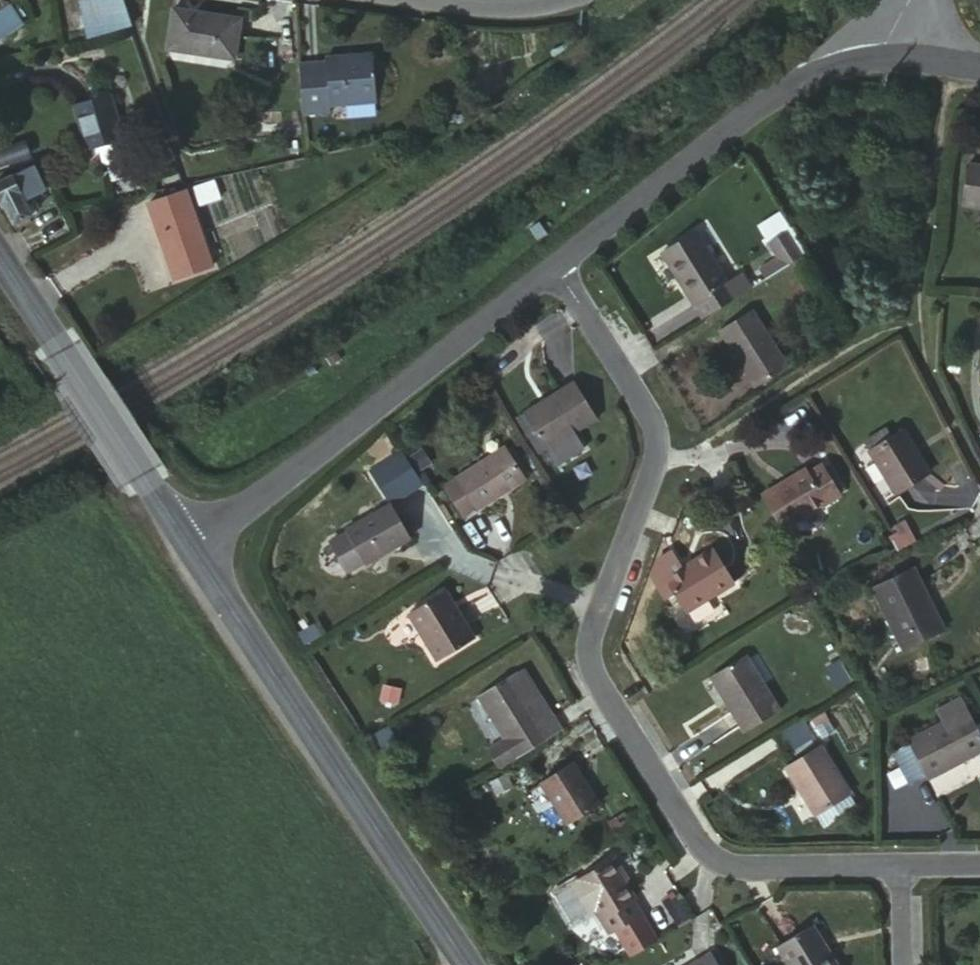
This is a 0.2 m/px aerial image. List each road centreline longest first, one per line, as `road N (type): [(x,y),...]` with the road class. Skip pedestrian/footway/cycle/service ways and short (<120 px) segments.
road 1 (residential): [(903,858),(721,859),(586,662),(655,459),(644,419),(550,273)]
road 2 (secondary): [(466,964),(192,552)]
road 3 (residential): [(192,552),(550,273)]
road 4 (residential): [(550,273),(793,85),(876,51)]
road 5 (secondary): [(192,552),(0,266)]
road 6 (unclassified): [(441,0),(587,0)]

